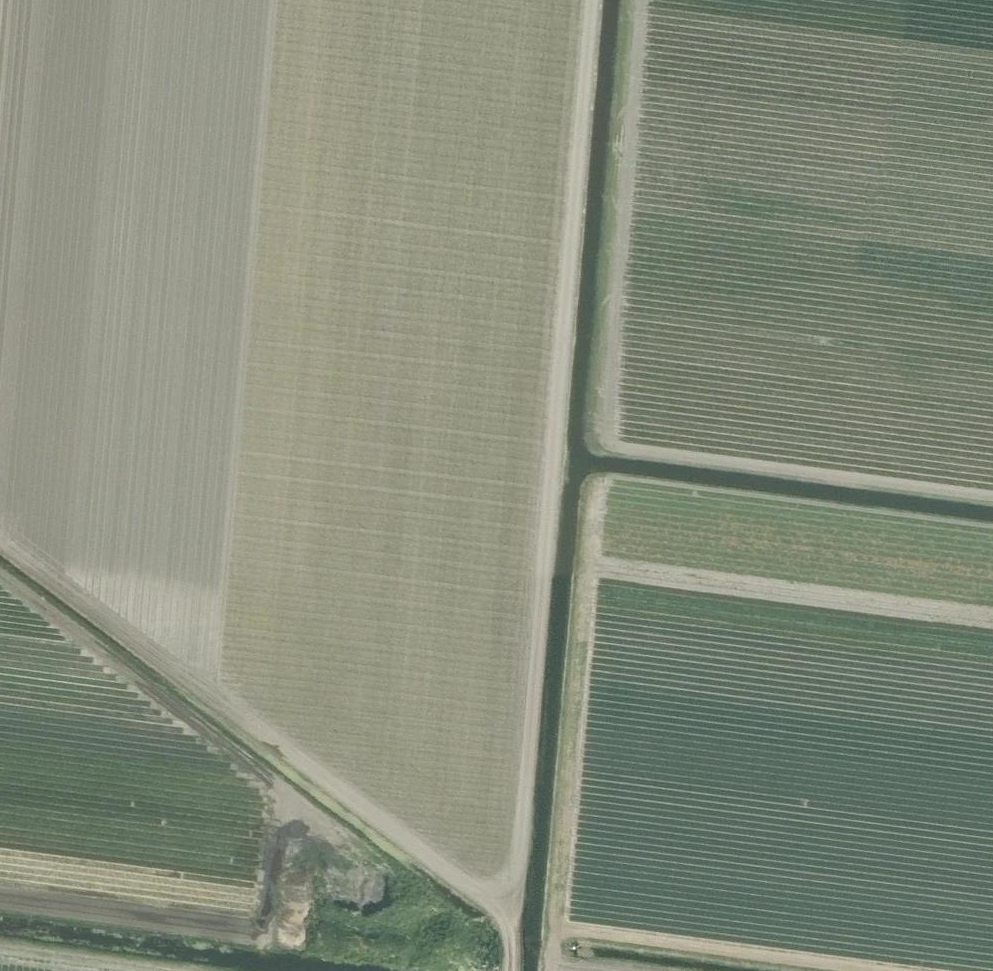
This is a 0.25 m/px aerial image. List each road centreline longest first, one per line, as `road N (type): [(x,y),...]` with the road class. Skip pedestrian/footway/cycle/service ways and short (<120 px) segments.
road 1 (track): [(546,970),(555,928),(881,970)]

